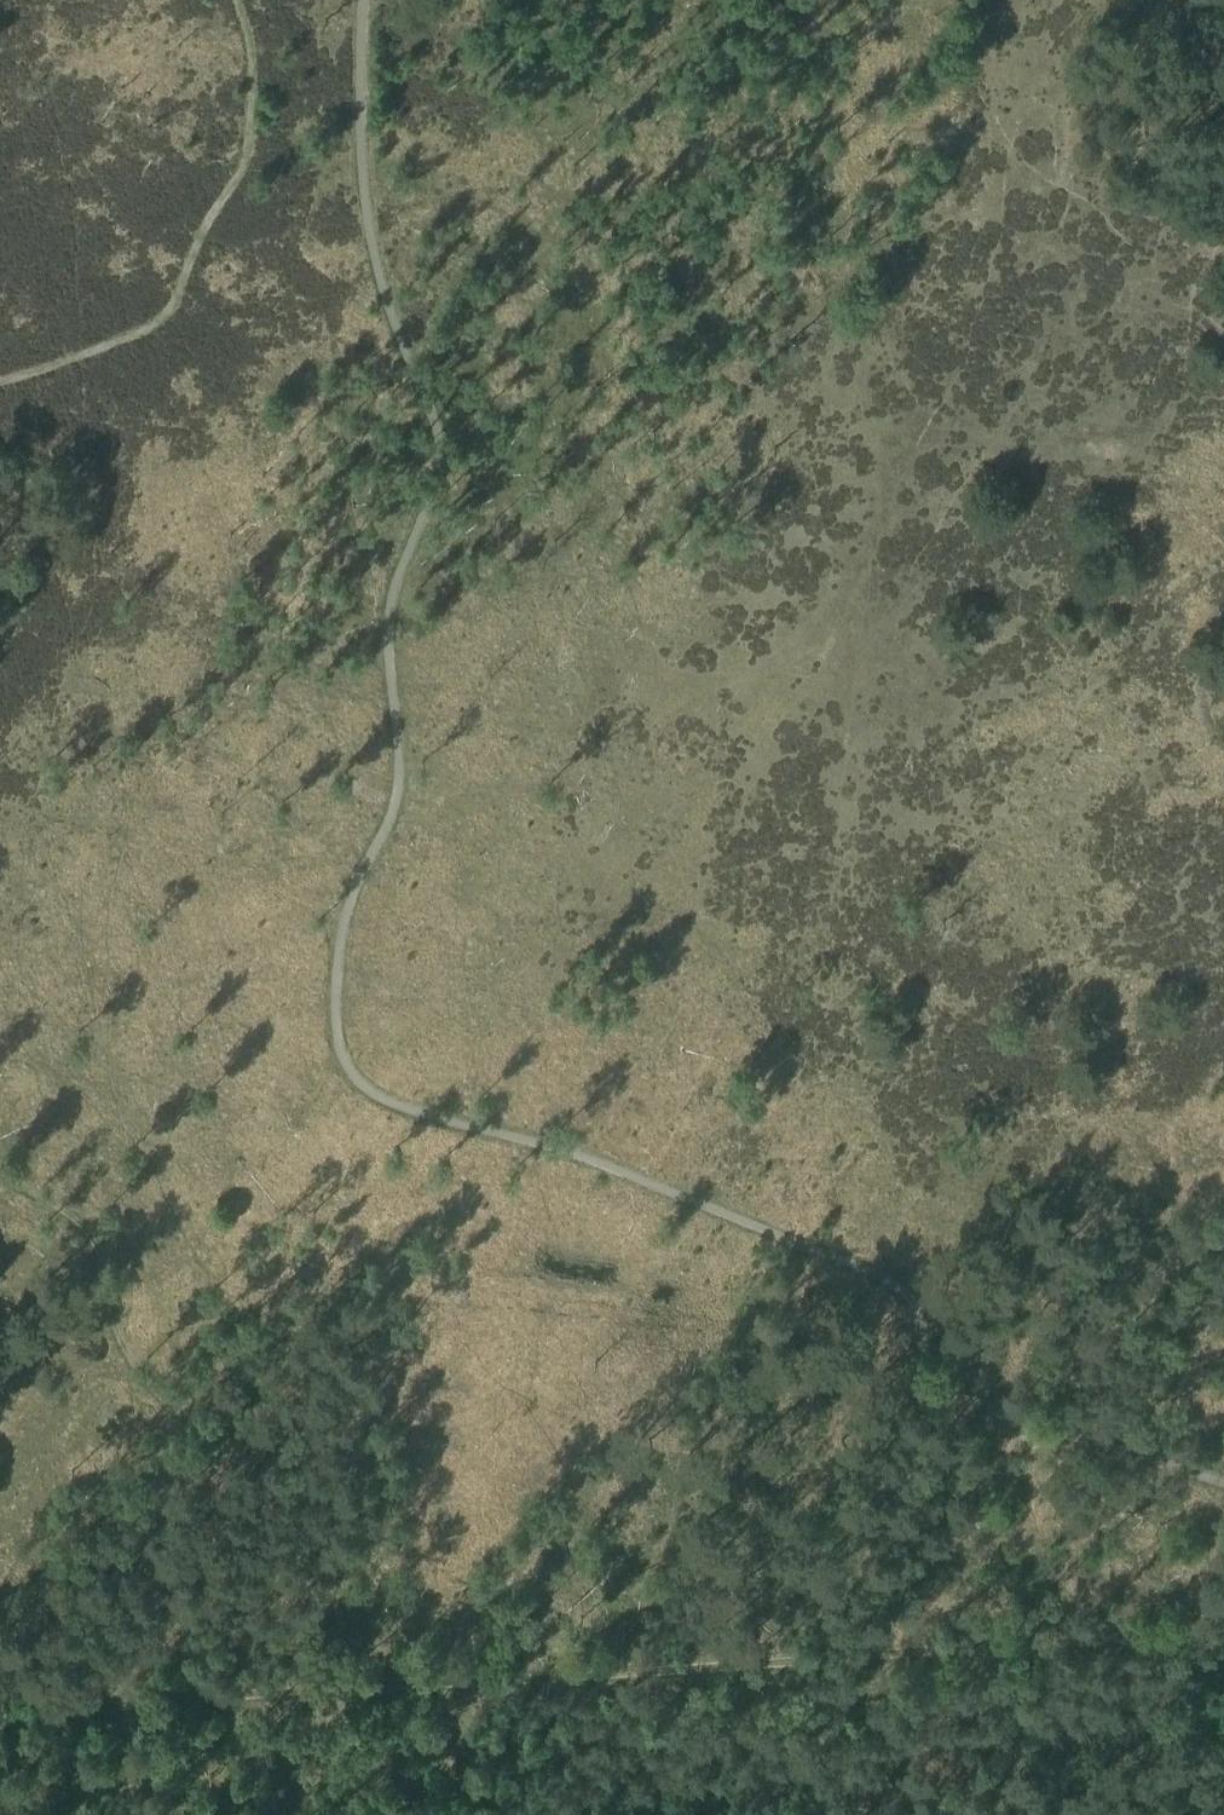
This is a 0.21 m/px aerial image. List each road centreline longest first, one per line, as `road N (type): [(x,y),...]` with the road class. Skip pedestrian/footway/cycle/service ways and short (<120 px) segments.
road 1 (track): [(0,1710),(1223,1624)]
road 2 (track): [(431,1685),(412,1678),(312,1587),(260,1519),(125,1380),(107,1308),(73,1233),(19,1214),(0,1193)]
road 3 (track): [(0,380),(127,334),(165,307),(237,164),(249,104),(229,0)]

